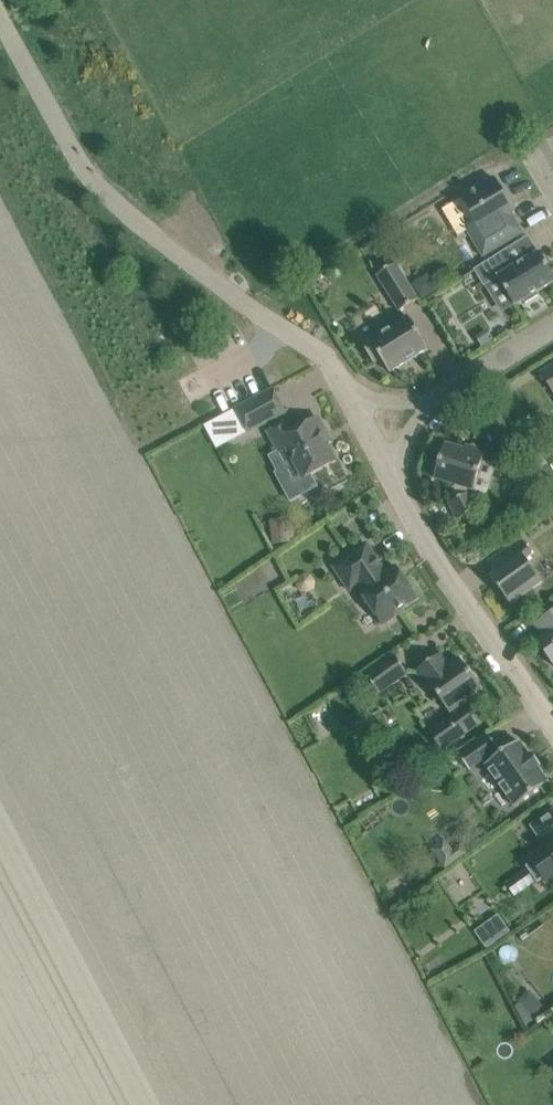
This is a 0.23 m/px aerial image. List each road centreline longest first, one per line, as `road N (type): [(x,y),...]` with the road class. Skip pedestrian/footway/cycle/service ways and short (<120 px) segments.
road 1 (residential): [(0,16),(81,167),(320,358),(357,398)]
road 2 (residential): [(552,719),(422,528),(357,398)]
road 3 (residential): [(357,398),(427,404),(552,330)]

